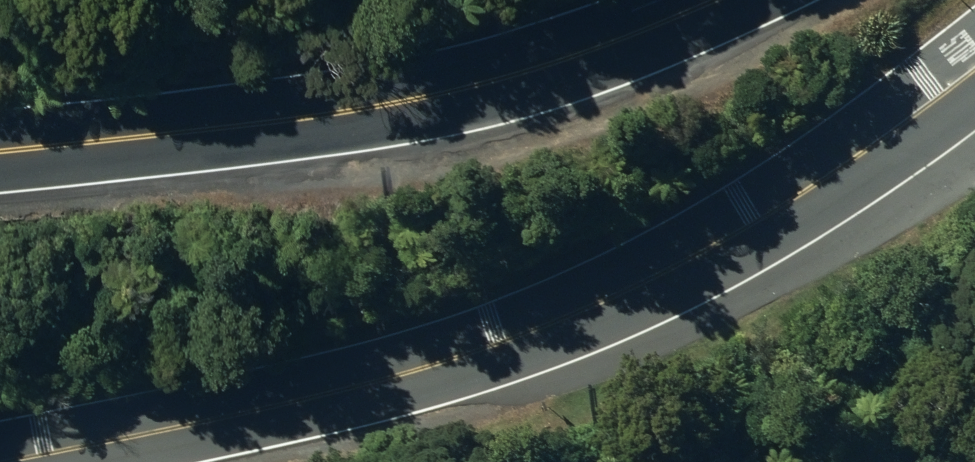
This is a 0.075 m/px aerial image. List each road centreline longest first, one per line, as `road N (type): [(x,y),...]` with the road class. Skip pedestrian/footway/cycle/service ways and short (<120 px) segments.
road 1 (secondary): [(974,71),(817,184),(698,256),(474,354),(0,460)]
road 2 (tertiary): [(0,150),(370,109),(555,62),(713,0)]

